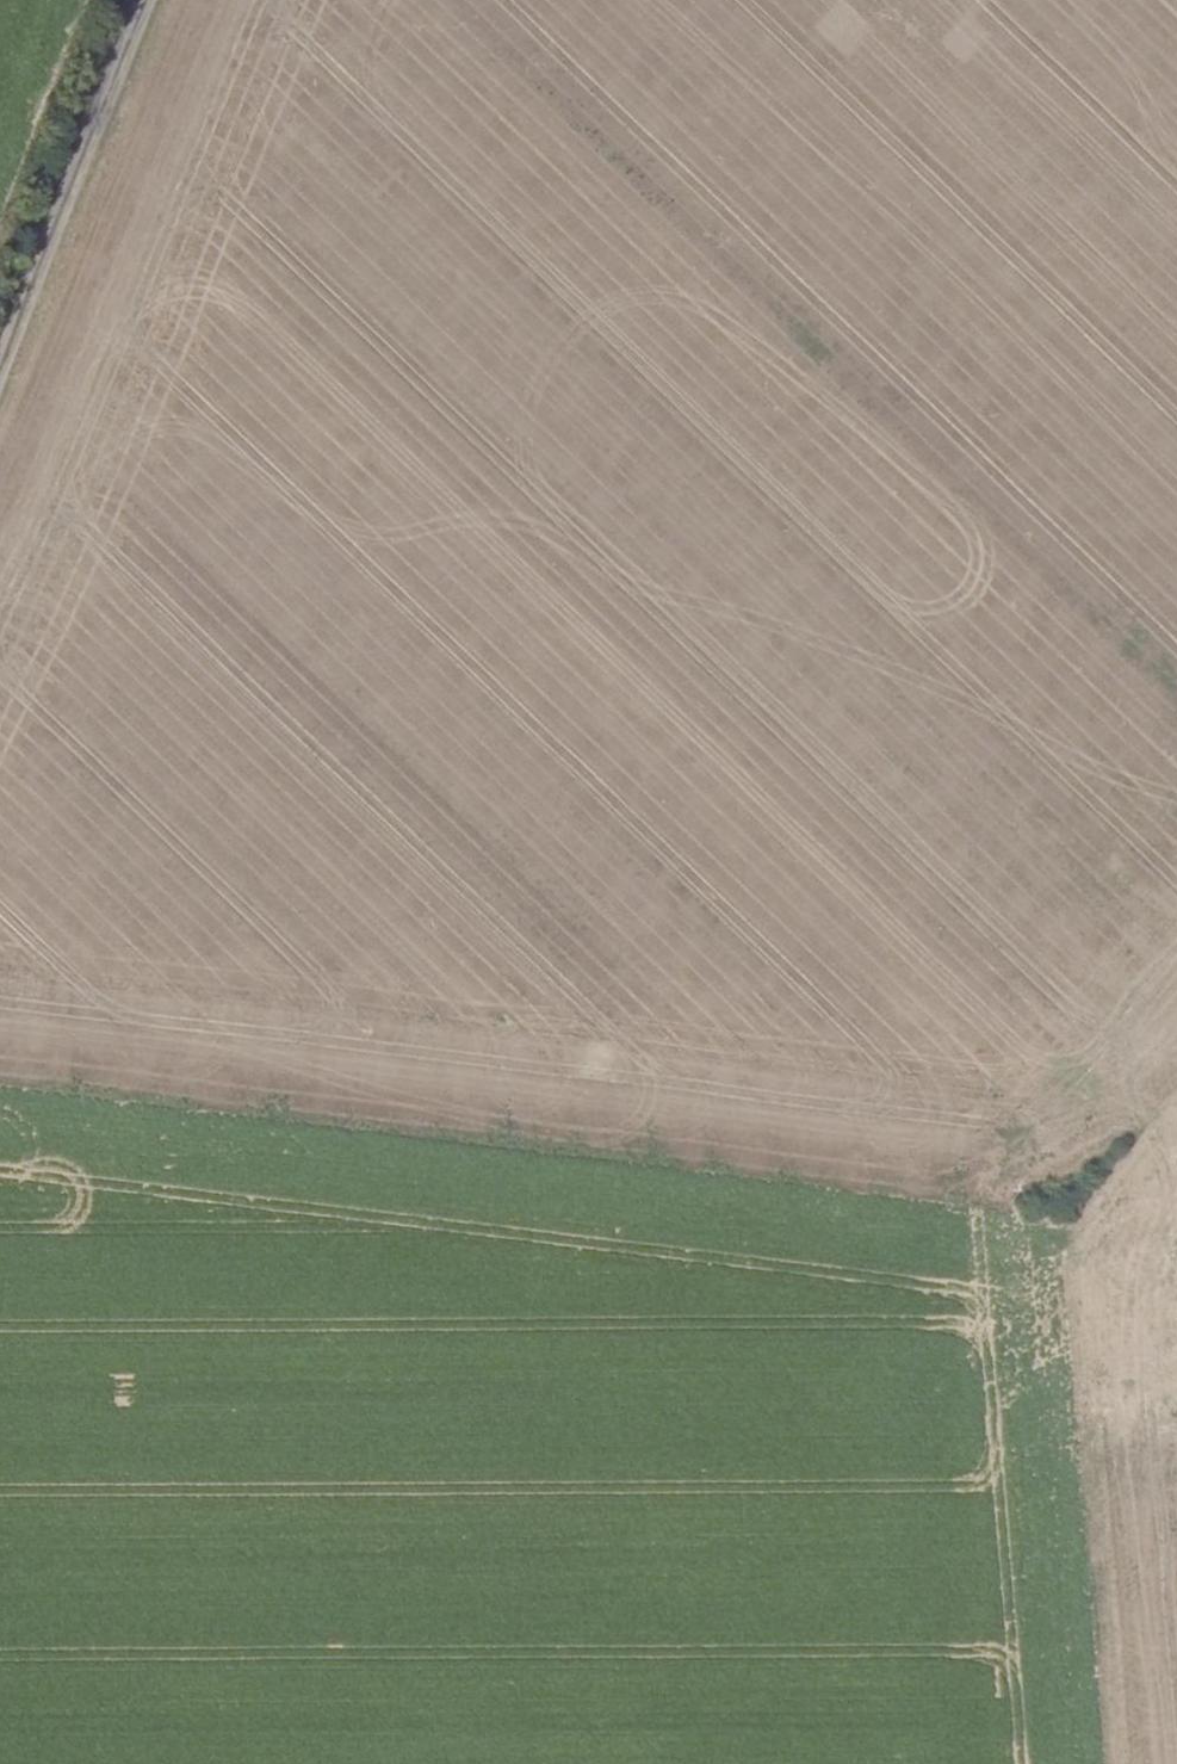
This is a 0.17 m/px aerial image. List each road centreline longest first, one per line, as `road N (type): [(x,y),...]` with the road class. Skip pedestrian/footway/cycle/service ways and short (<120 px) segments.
road 1 (track): [(0,367),(151,0)]

